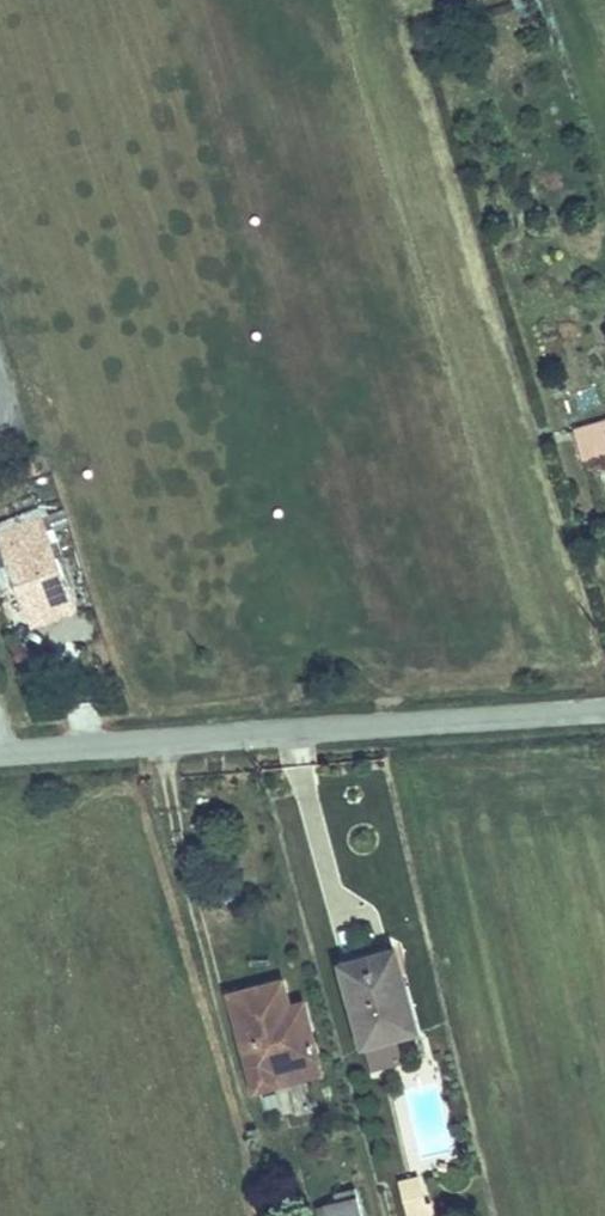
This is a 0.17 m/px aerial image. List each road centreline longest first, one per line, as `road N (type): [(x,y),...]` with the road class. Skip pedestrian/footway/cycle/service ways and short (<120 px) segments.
road 1 (unclassified): [(604,711),(0,755)]

